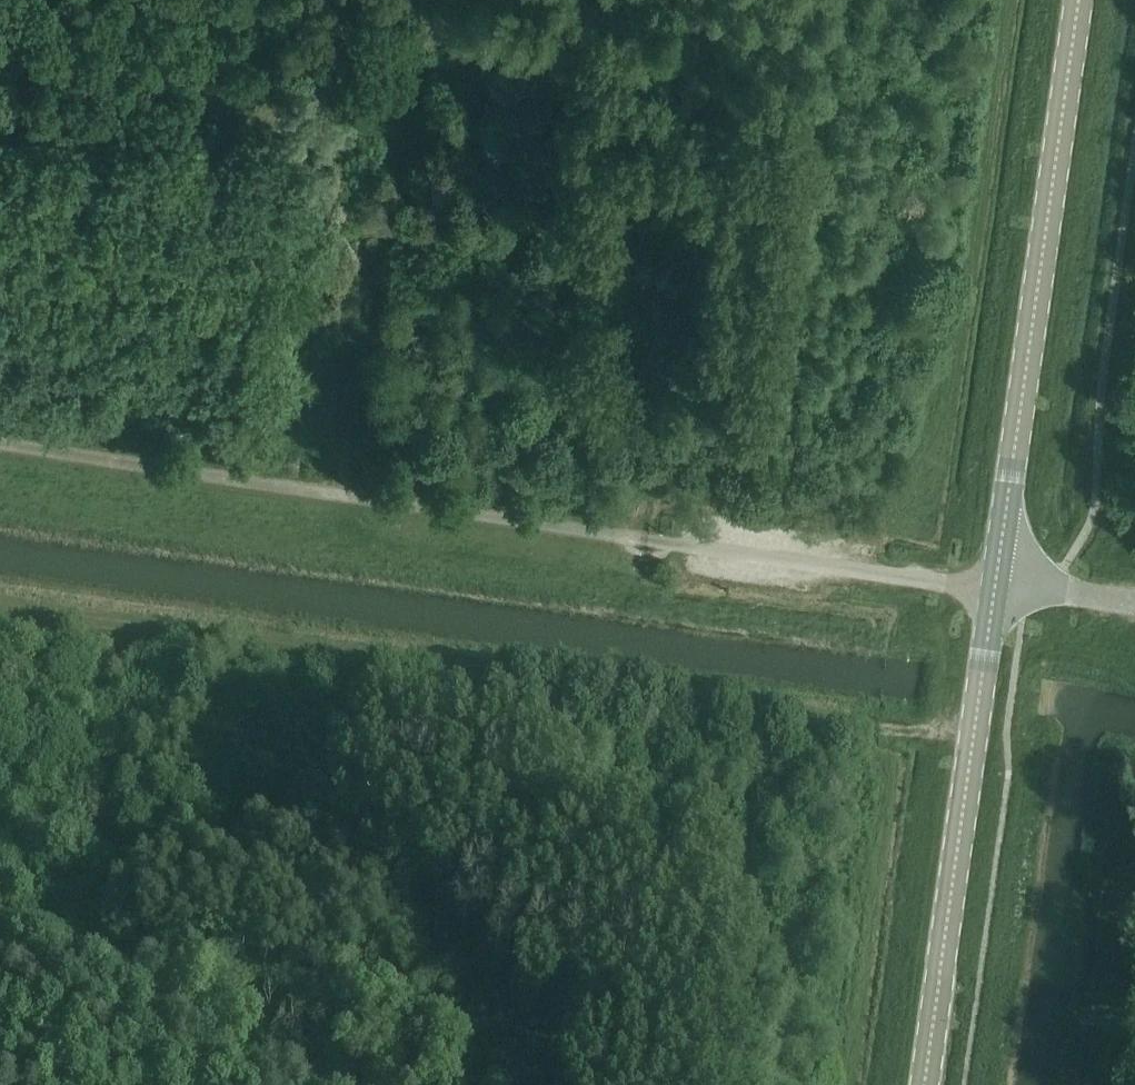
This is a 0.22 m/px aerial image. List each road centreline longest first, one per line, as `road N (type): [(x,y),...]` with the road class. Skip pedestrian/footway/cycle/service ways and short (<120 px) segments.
road 1 (secondary): [(992,588),(1082,0)]
road 2 (secondary): [(919,1084),(992,588)]
road 3 (unclassified): [(992,588),(660,542)]
road 4 (unclassified): [(992,588),(1134,603)]

